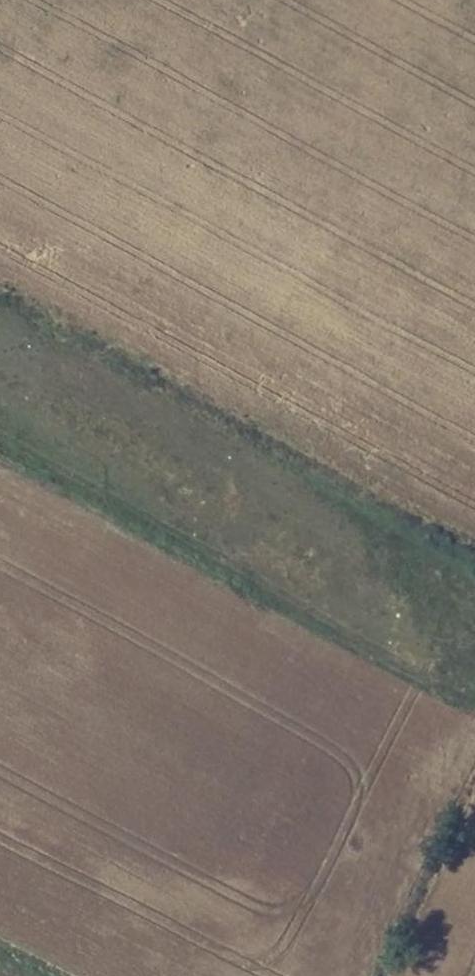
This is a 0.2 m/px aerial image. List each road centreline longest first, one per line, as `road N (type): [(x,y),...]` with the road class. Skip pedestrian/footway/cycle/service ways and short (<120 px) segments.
road 1 (track): [(0,442),(407,666),(474,673)]

